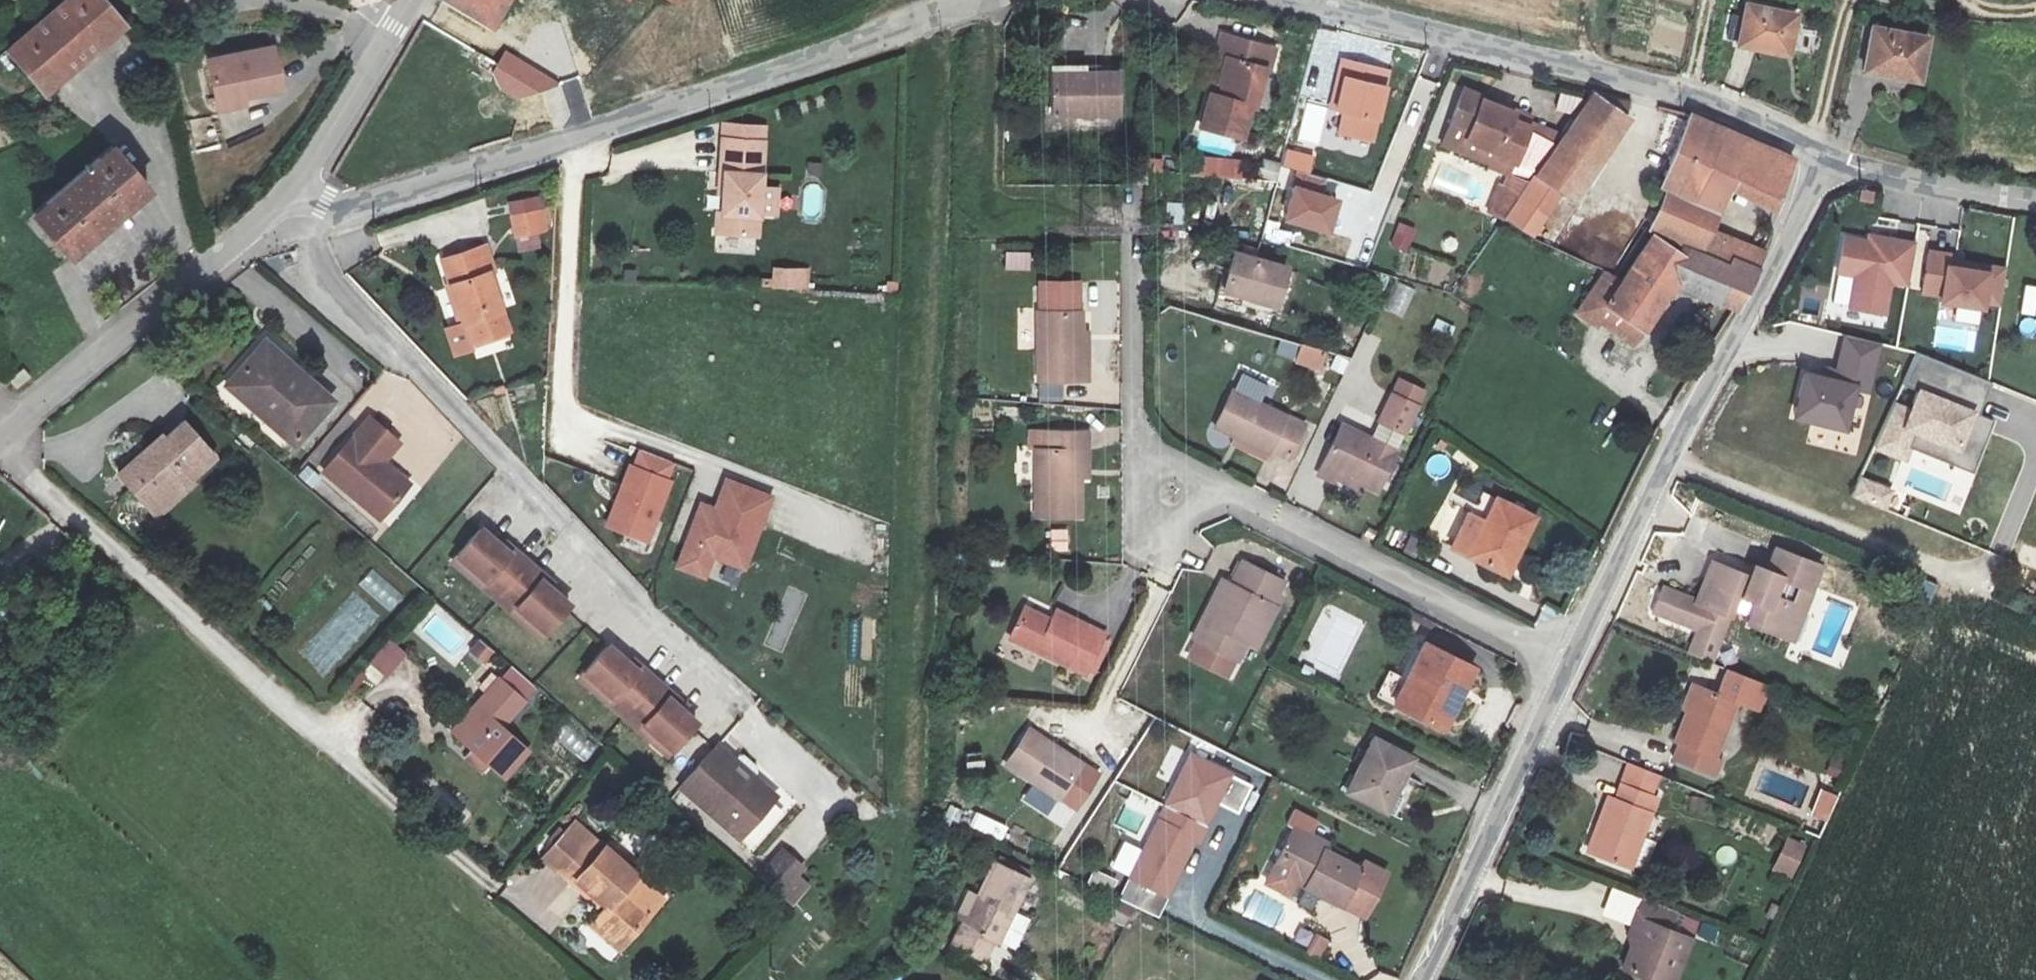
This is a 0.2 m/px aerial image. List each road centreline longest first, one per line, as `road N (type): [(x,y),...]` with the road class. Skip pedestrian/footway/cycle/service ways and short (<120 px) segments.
road 1 (unclassified): [(293,190),(324,203),(362,205),(994,0)]
road 2 (residential): [(1129,254),(1137,452),(1171,495),(1224,493),(1570,664)]
road 3 (residential): [(1816,156),(1791,237),(1679,439),(1570,664)]
road 4 (unclassified): [(1295,0),(1732,108),(1816,156)]
road 5 (residential): [(293,190),(0,449)]
road 6 (residential): [(1570,664),(1420,979)]
road 7 (unclassified): [(1816,156),(1880,179),(2035,202)]
road 8 (residential): [(398,26),(293,190)]
road 9 (track): [(1855,0),(1816,156)]

